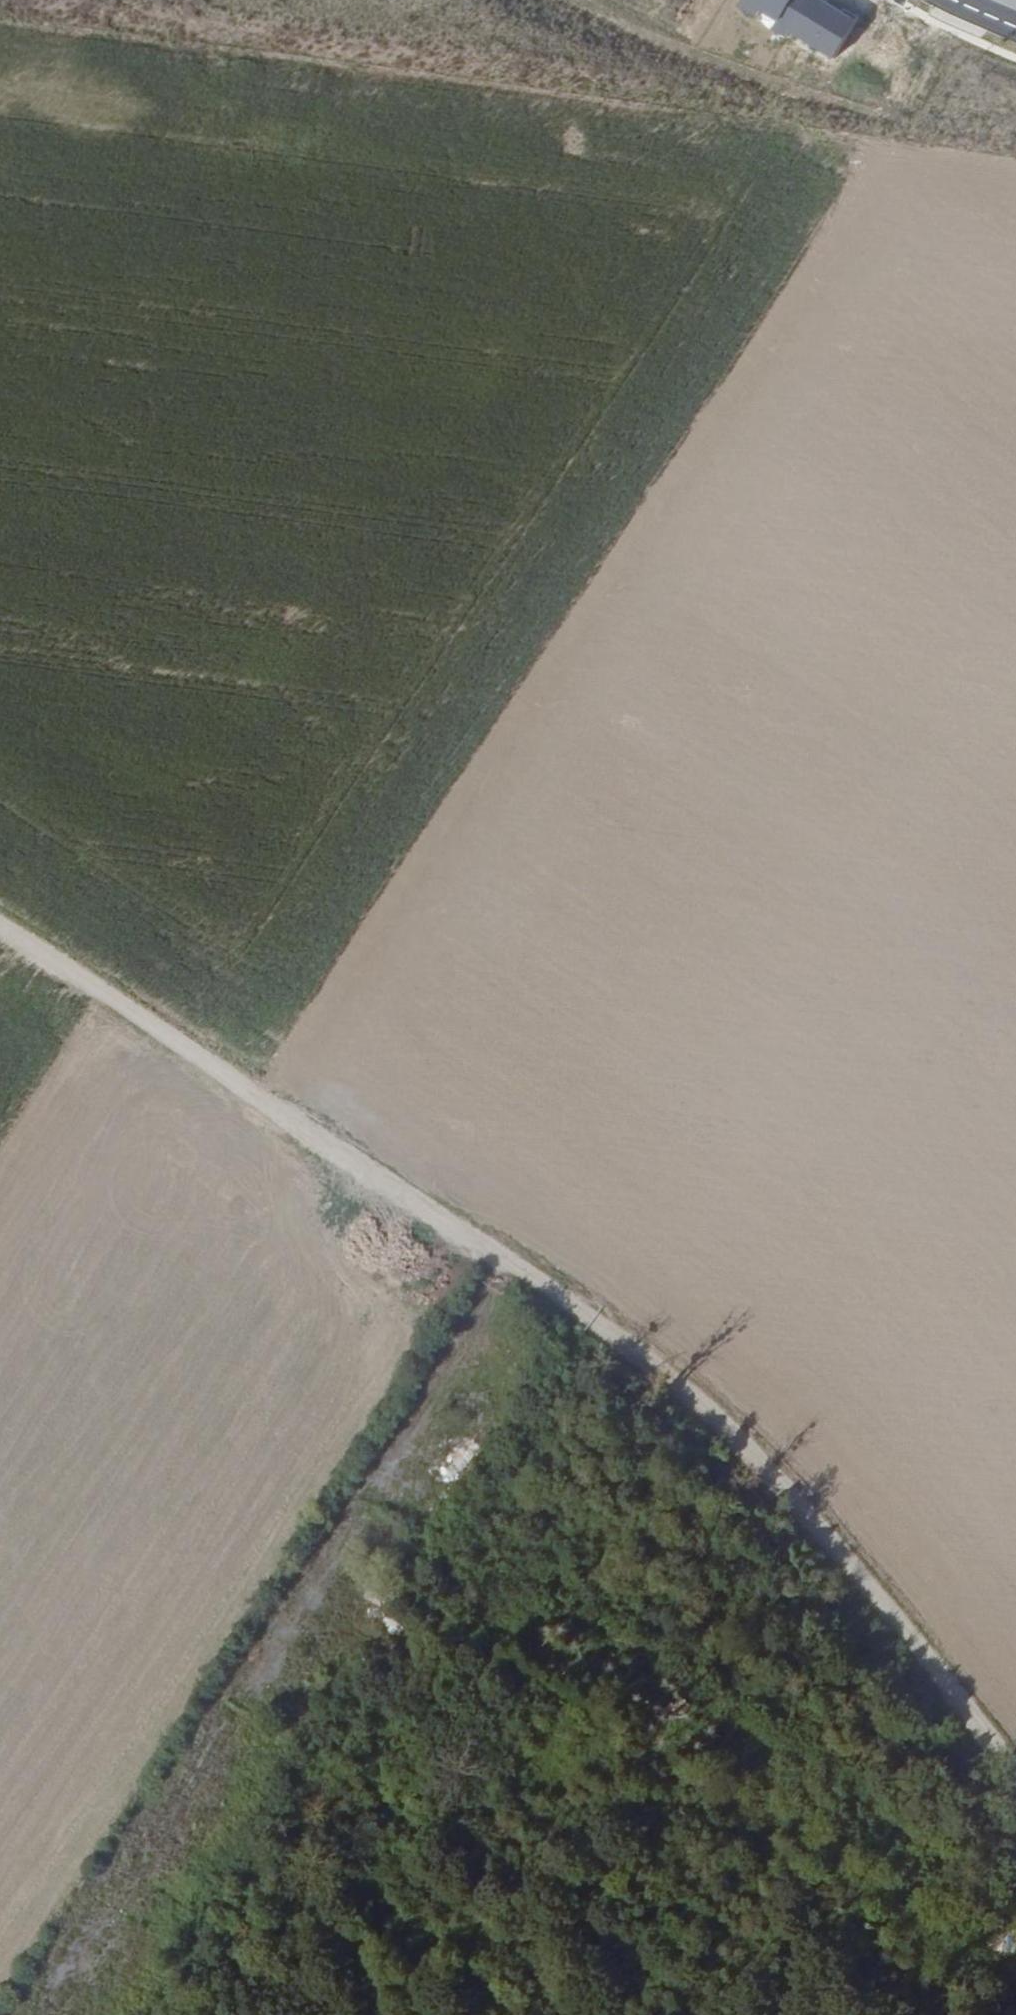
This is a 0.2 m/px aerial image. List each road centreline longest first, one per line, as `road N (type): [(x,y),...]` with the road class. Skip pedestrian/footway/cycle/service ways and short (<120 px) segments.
road 1 (track): [(0,936),(504,1262),(733,1429),(1015,1765)]

